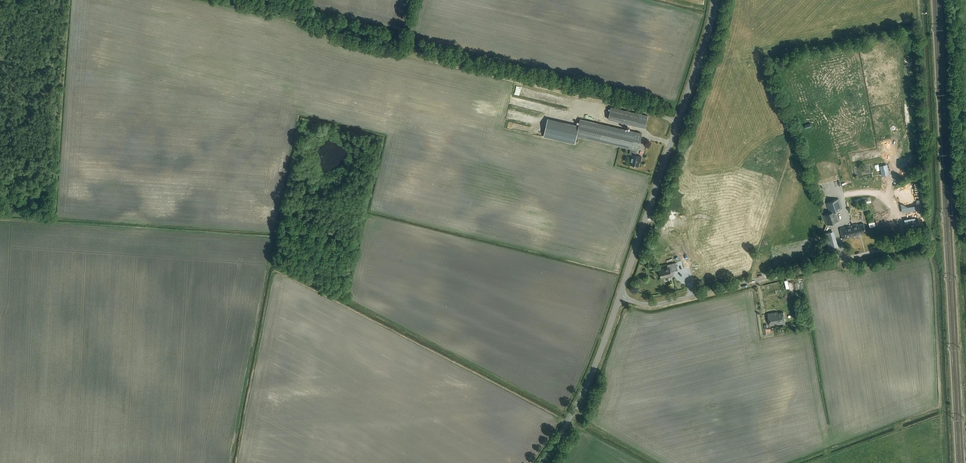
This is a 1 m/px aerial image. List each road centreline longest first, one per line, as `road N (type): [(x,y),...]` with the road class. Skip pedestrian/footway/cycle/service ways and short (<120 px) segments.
road 1 (track): [(679,121),(328,36),(272,0)]
road 2 (unclassified): [(621,295),(714,0)]
road 3 (unclassified): [(621,295),(659,304),(855,257)]
road 4 (unclassified): [(540,462),(579,402),(621,295)]

